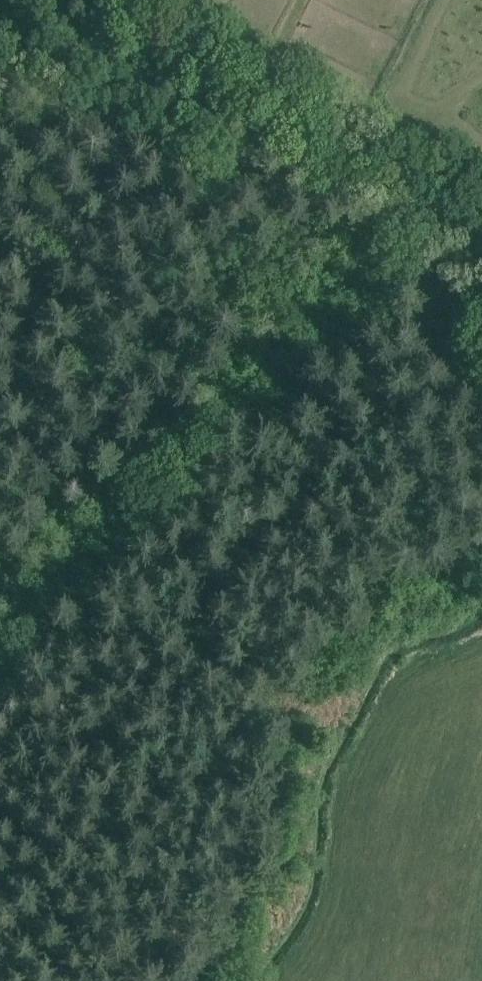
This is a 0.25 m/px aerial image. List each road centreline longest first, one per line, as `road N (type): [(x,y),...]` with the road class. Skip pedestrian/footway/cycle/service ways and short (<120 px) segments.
road 1 (unclassified): [(481,227),(0,98)]

